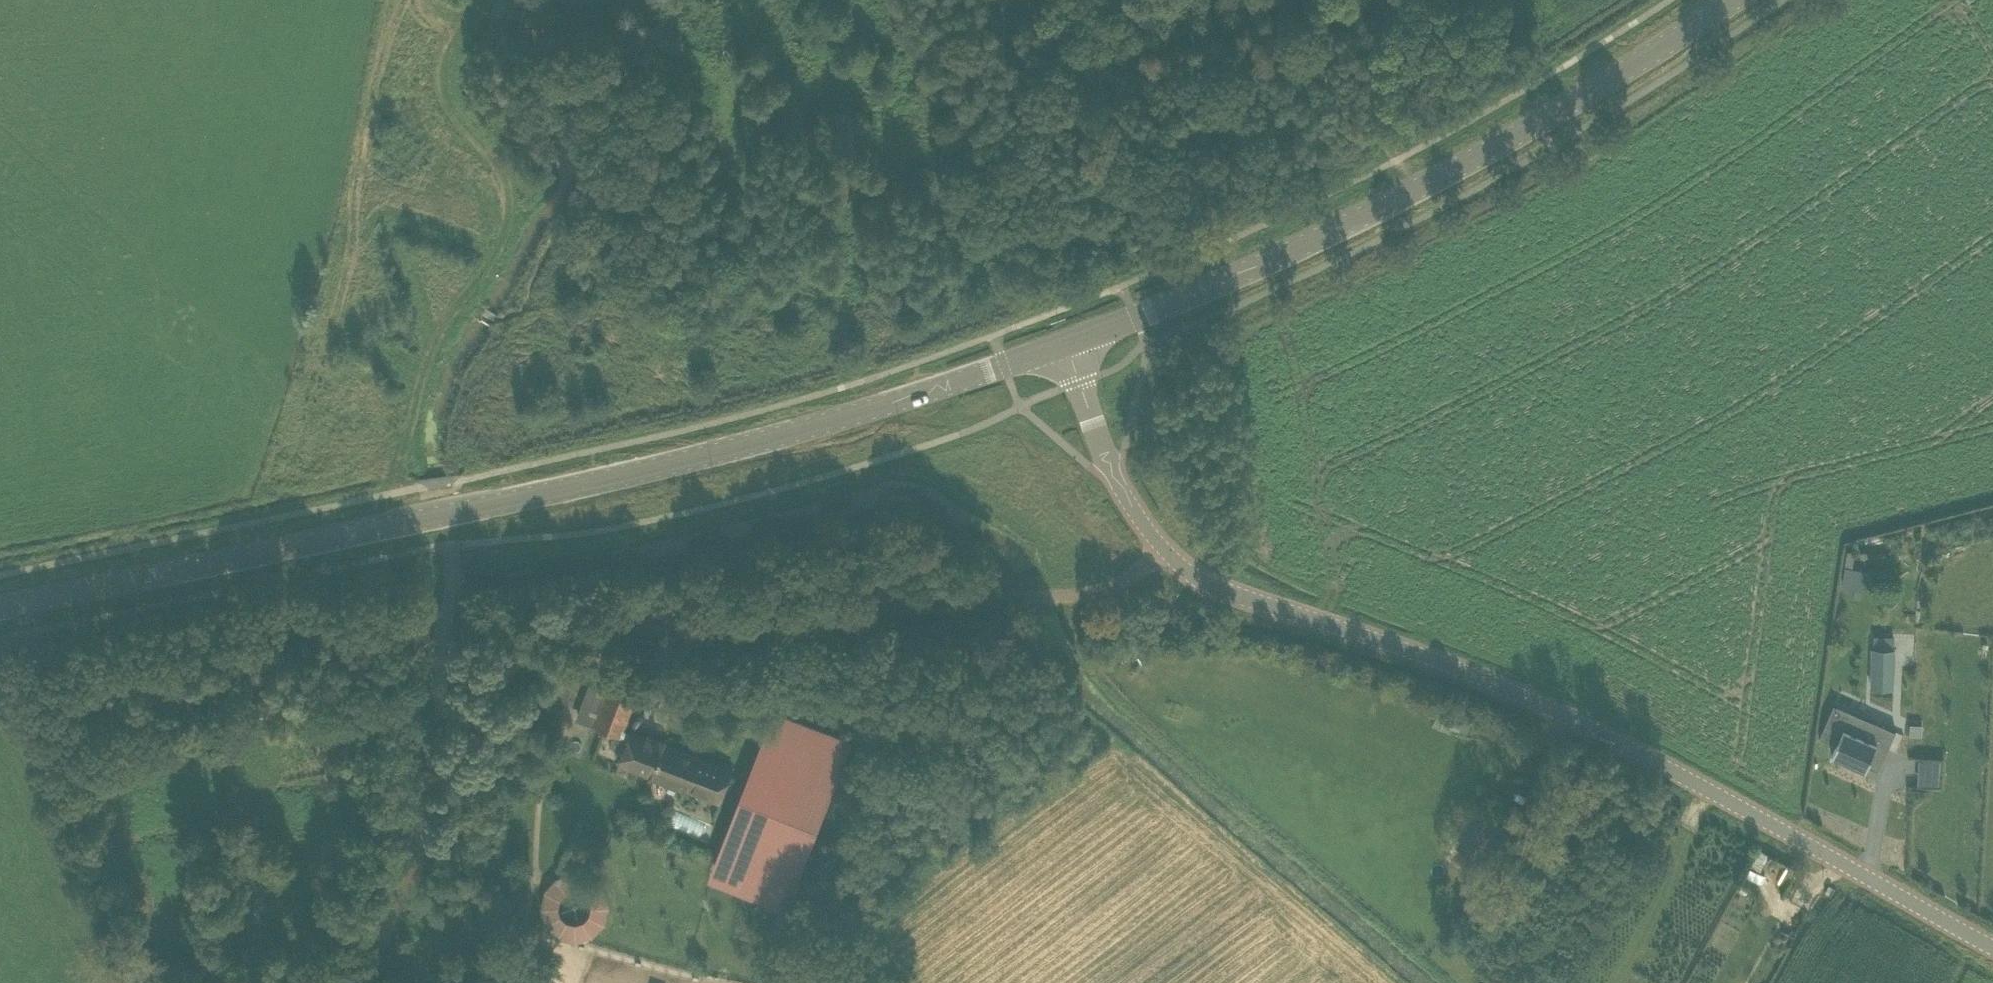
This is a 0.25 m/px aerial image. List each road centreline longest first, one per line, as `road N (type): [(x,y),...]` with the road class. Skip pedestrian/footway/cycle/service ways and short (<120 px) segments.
road 1 (tertiary): [(0,604),(801,434),(1069,341)]
road 2 (unclassified): [(1992,944),(1656,758),(1472,674),(1234,593),(1163,547)]
road 3 (tertiary): [(1069,341),(1304,249),(1534,128),(1733,0)]
road 4 (unclassified): [(1163,547),(1115,472),(1069,341)]
road 5 (unclassified): [(1163,547),(1112,583),(1003,596)]

